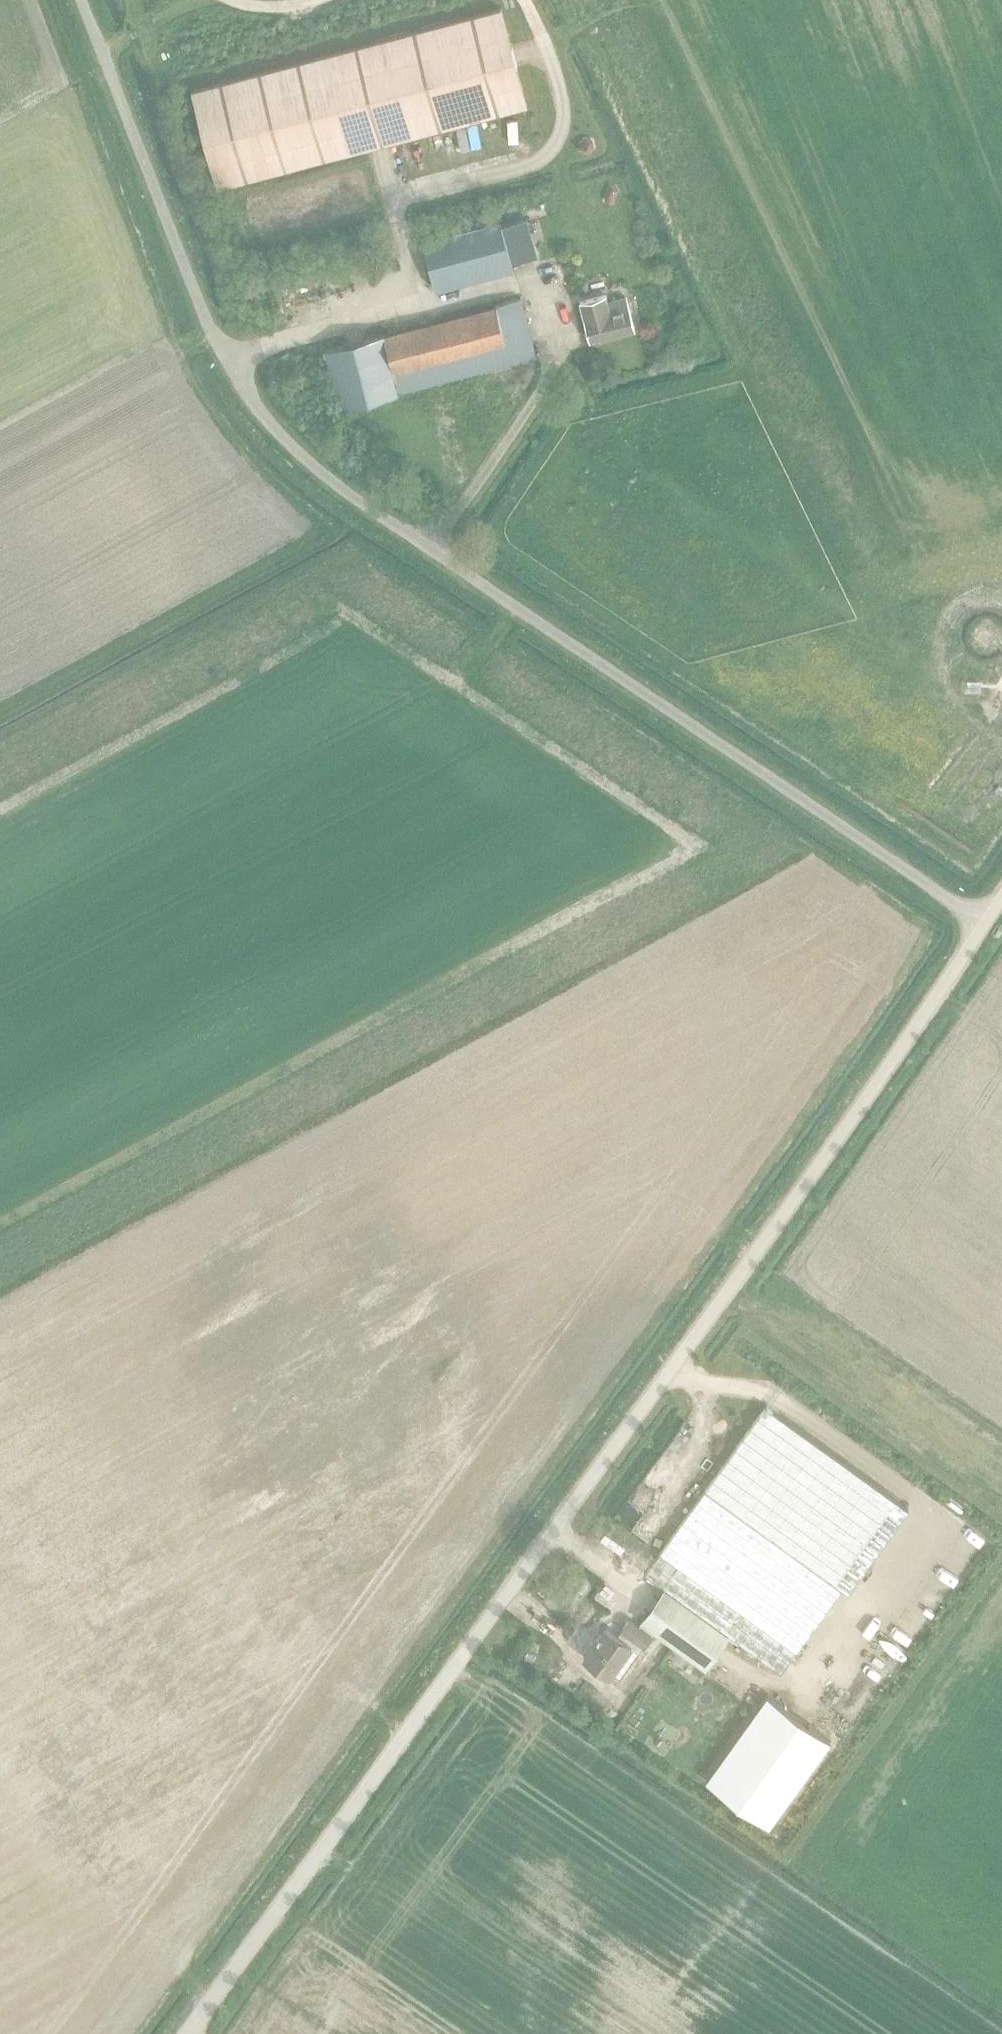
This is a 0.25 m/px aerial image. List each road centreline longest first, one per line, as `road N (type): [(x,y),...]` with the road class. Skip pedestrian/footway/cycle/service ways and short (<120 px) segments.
road 1 (tertiary): [(186,2033),(984,923)]
road 2 (tertiary): [(984,923),(331,480),(257,410),(187,269),(82,0)]

